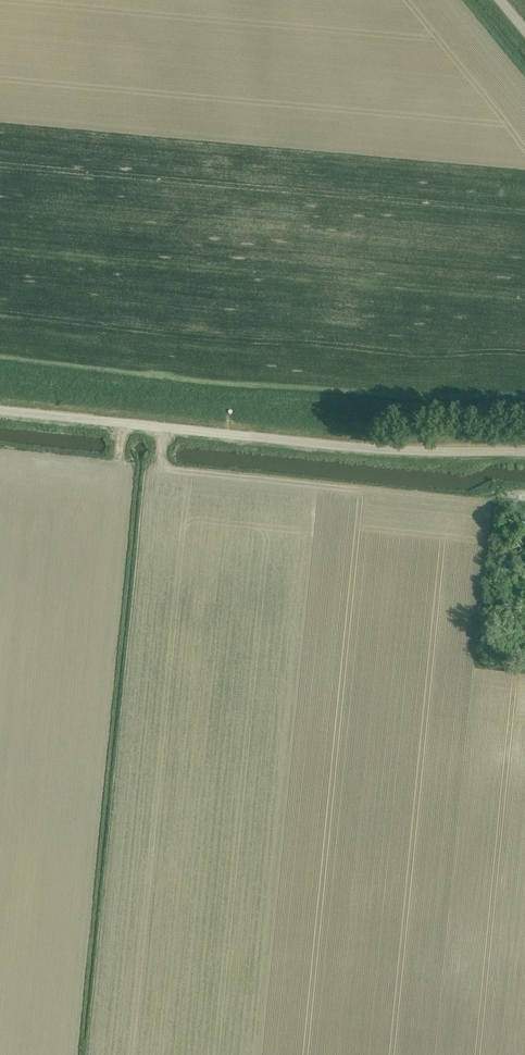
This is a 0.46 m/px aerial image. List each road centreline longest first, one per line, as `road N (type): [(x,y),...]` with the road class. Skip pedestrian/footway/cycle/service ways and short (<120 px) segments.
road 1 (tertiary): [(524,454),(420,453),(0,411)]

